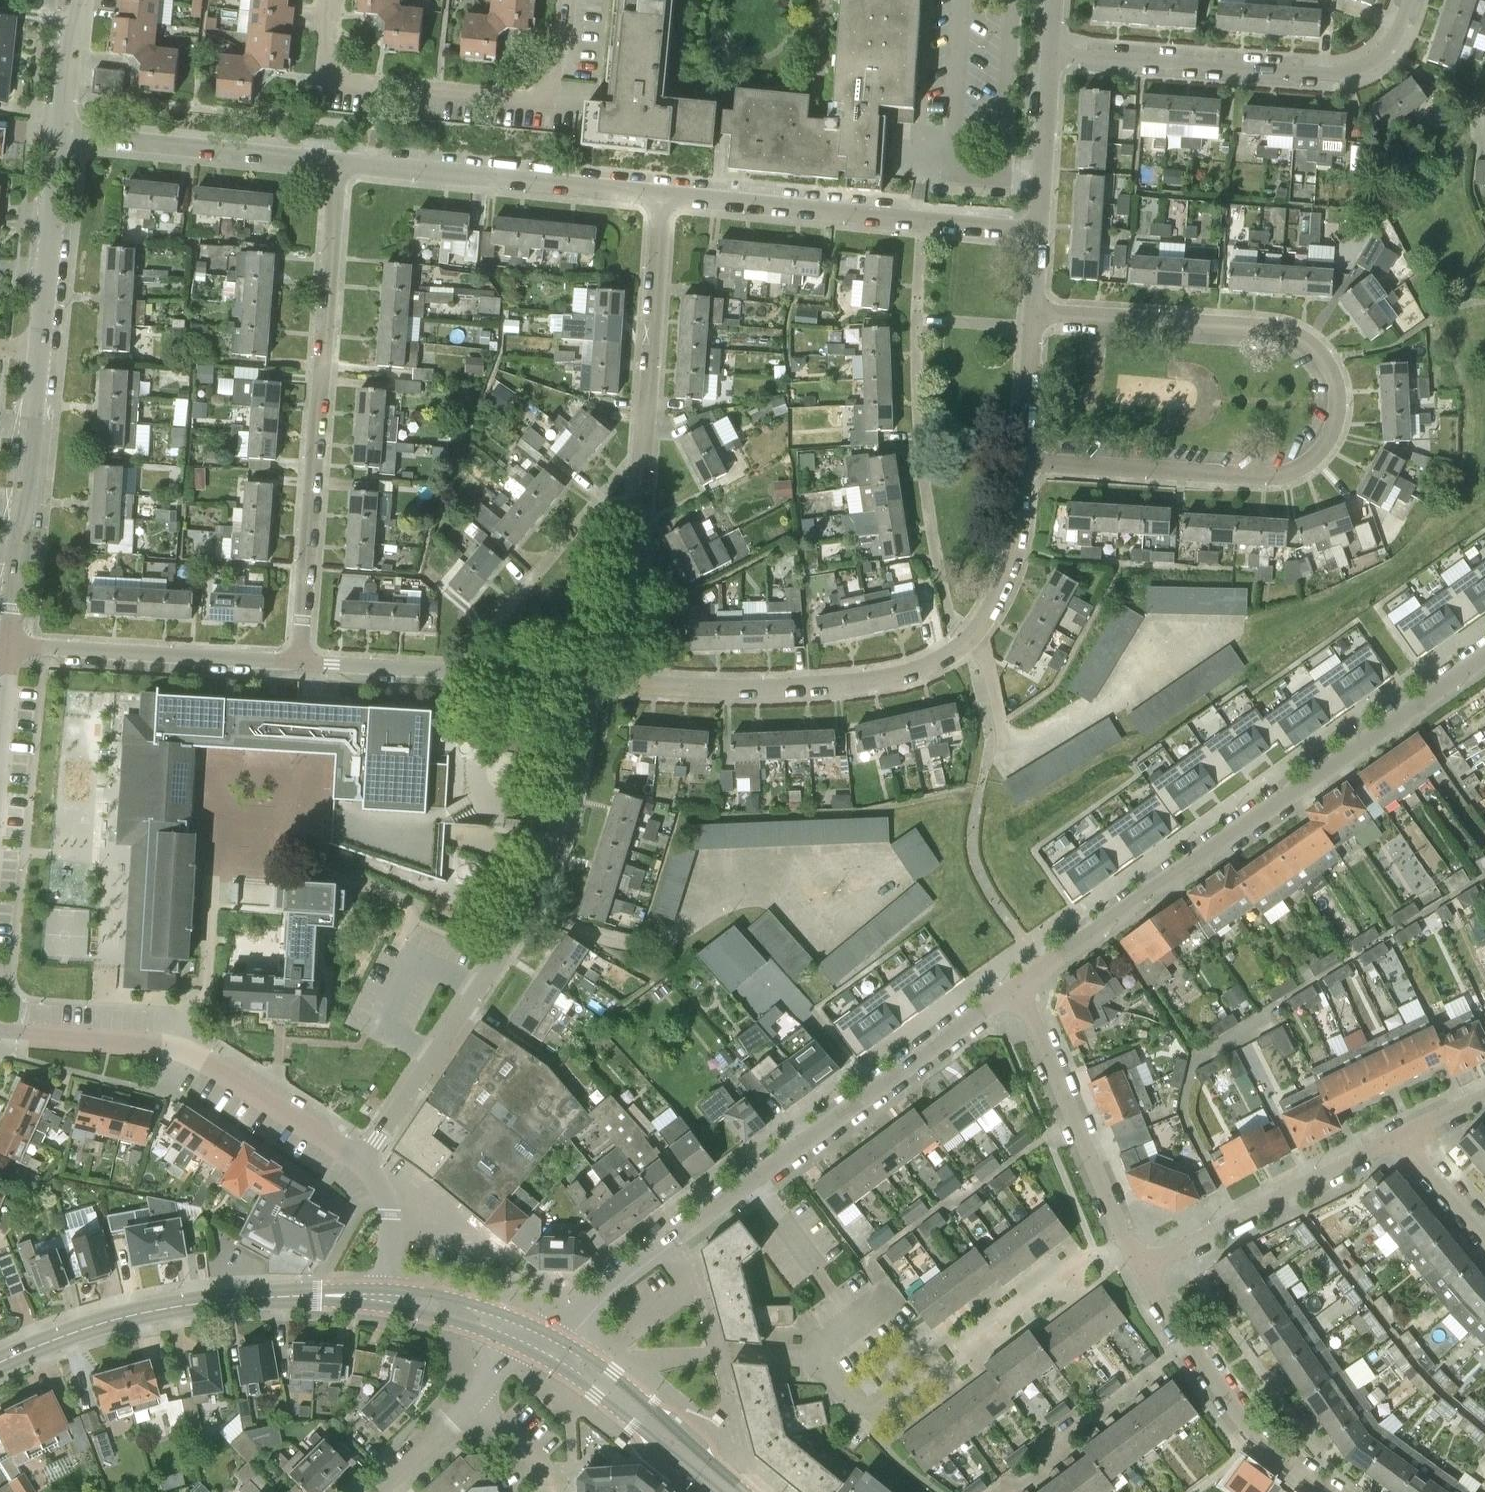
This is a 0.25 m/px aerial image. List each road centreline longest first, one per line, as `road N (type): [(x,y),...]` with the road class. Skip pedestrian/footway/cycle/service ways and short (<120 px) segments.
road 1 (residential): [(1028,463),(1289,475),(1314,464),(1333,440),(1340,401),(1328,359),(1279,329),(1035,317)]
road 2 (residential): [(538,1341),(718,1191),(1013,988)]
road 3 (residential): [(1013,988),(1484,646)]
road 4 (residential): [(358,1163),(544,890),(582,773),(588,674)]
road 5 (residential): [(627,676),(832,674),(973,646),(1020,557),(1028,463)]
road 6 (residential): [(306,656),(336,158)]
road 7 (residential): [(627,676),(654,191)]
road 8 (residential): [(801,1359),(870,1424),(1090,1260),(1125,1243)]
road 9 (tertiary): [(387,1298),(261,1297),(161,1309),(0,1362)]
road 10 (residential): [(1409,0),(1399,33),(1376,60),(1345,69),(1052,49)]
road 11 (residential): [(563,0),(557,81),(538,98),(349,86),(329,71),(335,0)]
road 12 (residential): [(358,1163),(167,1049),(0,1028)]
road 13 (residential): [(1040,232),(654,191)]
road 14 (residential): [(654,191),(336,158)]
road 15 (residential): [(7,646),(39,347)]
road 16 (residential): [(1406,1132),(1135,1260)]
road 17 (residential): [(7,646),(306,656)]
road 18 (residential): [(306,656),(588,674)]
road 19 (residential): [(1125,1243),(1013,988)]
road 20 (residential): [(336,158),(63,135)]
road 21 (tertiary): [(734,1491),(605,1383),(538,1341)]
road 22 (residential): [(1187,1341),(1065,1435),(1045,1467),(1011,1491)]
road 23 (residential): [(39,347),(63,135)]
road 24 (residential): [(1333,1491),(1242,1412),(1187,1341)]
road 25 (residential): [(1040,232),(1052,49)]
road 26 (tertiary): [(538,1341),(459,1311),(387,1298)]
road 27 (residential): [(386,1491),(492,1389)]
road 28 (residential): [(1028,463),(1035,317)]
road 29 (residential): [(387,1298),(382,1194),(358,1163)]
road 30 (residential): [(63,135),(76,0)]
road 31 (residential): [(555,1491),(546,1451),(492,1389)]
road 32 (residential): [(1484,1226),(1406,1132)]

